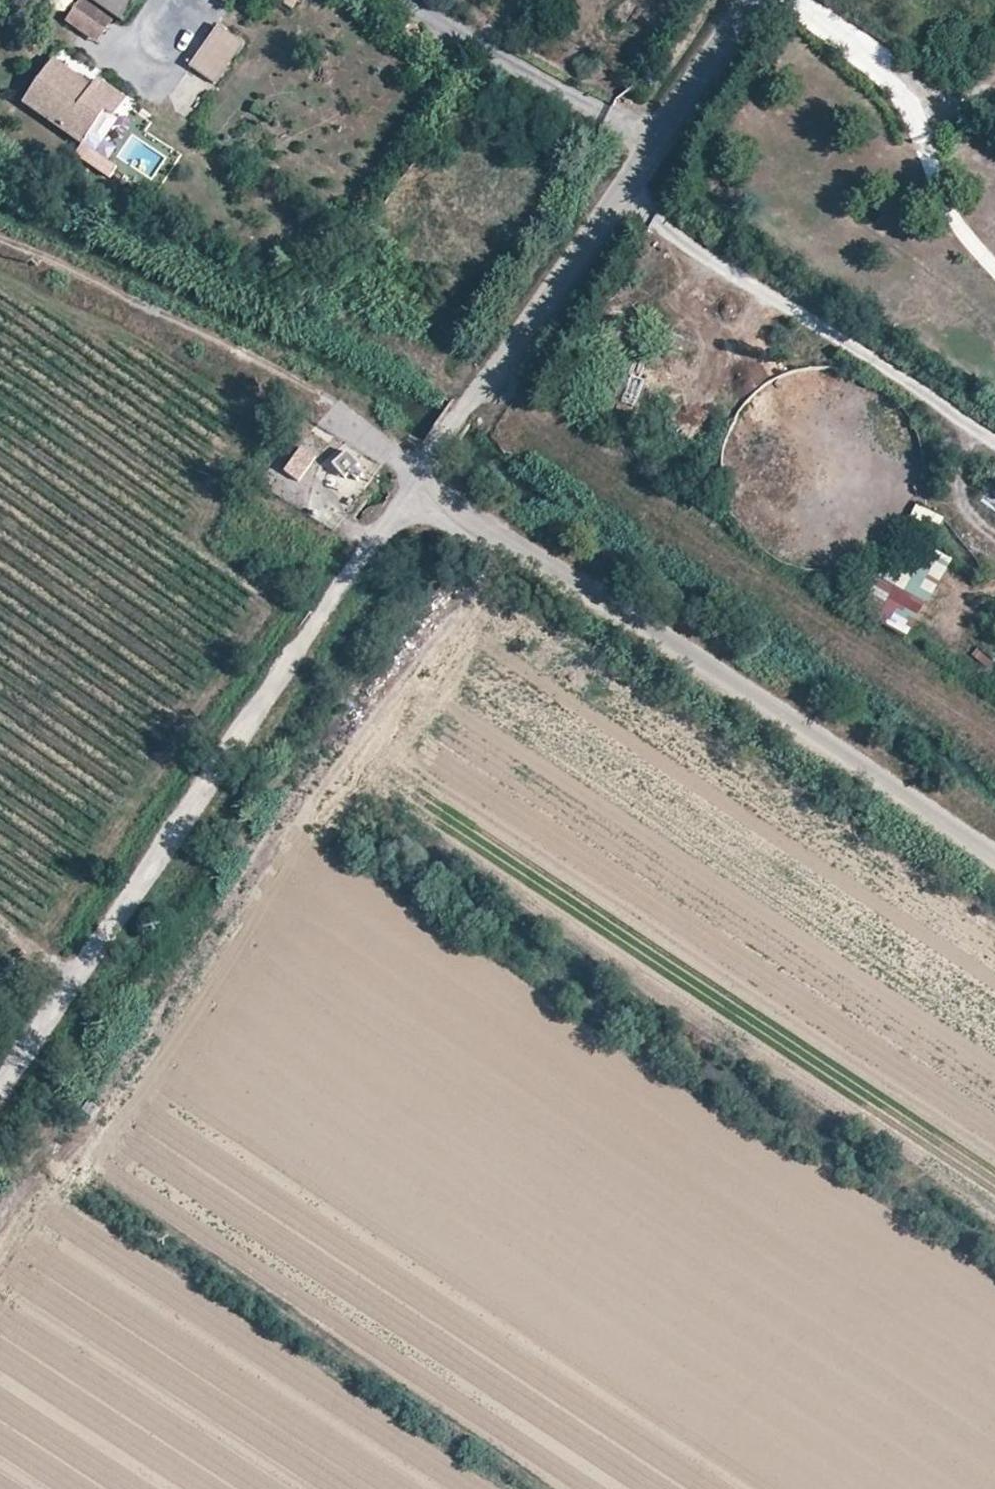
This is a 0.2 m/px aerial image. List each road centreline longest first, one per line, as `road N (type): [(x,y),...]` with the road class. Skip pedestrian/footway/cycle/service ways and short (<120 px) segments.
road 1 (unclassified): [(415,486),(0,1095)]
road 2 (unclassified): [(415,486),(994,854)]
road 3 (residential): [(746,0),(465,413)]
road 4 (track): [(0,239),(258,362),(426,471)]

